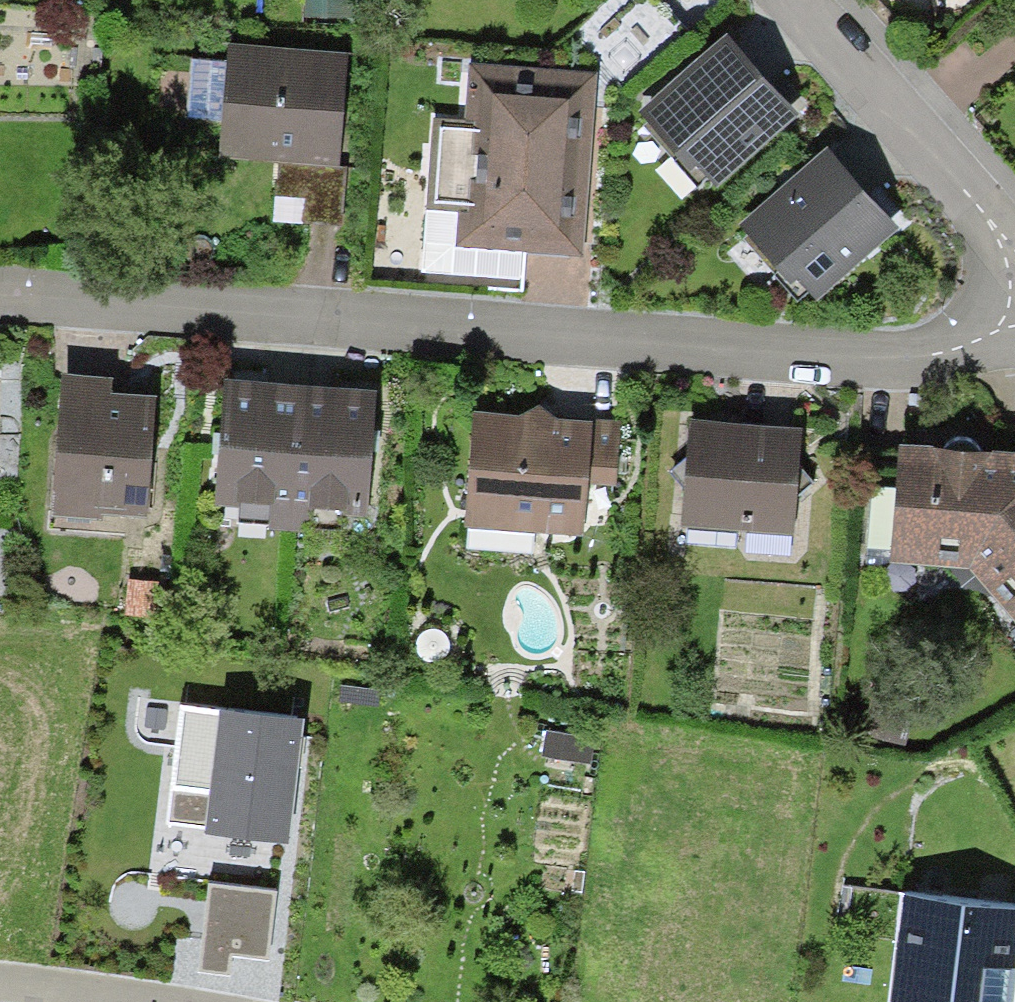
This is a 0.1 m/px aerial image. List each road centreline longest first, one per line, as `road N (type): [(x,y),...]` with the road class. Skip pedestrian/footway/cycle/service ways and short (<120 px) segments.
road 1 (residential): [(0,302),(311,313),(795,363),(976,345),(1014,325)]
road 2 (residential): [(779,0),(1014,265)]

